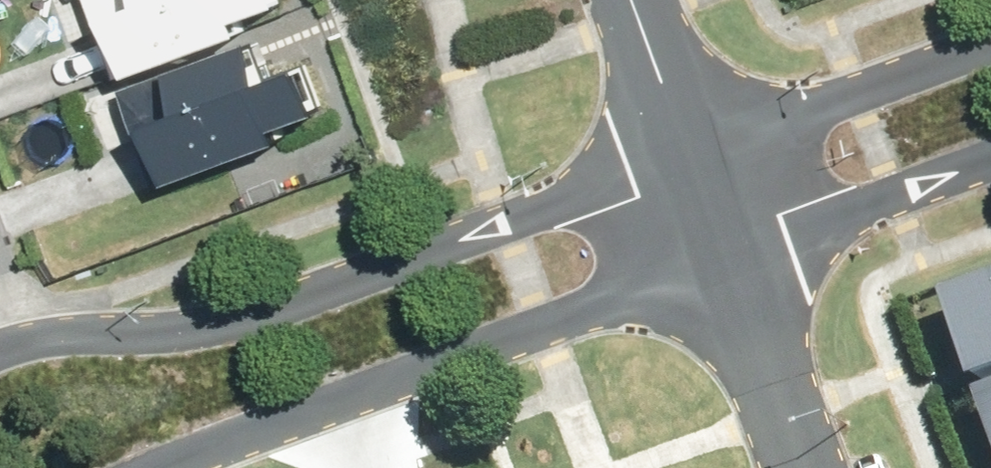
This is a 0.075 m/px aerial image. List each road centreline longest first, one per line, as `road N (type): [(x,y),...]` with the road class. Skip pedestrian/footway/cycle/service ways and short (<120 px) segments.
road 1 (residential): [(0,347),(60,334),(182,334),(232,324),(496,220),(710,156)]
road 2 (residential): [(749,261),(535,322),(143,467)]
road 3 (residential): [(710,156),(990,52)]
road 4 (residential): [(990,173),(749,261)]
road 5 (residential): [(822,467),(749,261)]
road 6 (residential): [(710,156),(648,0)]

